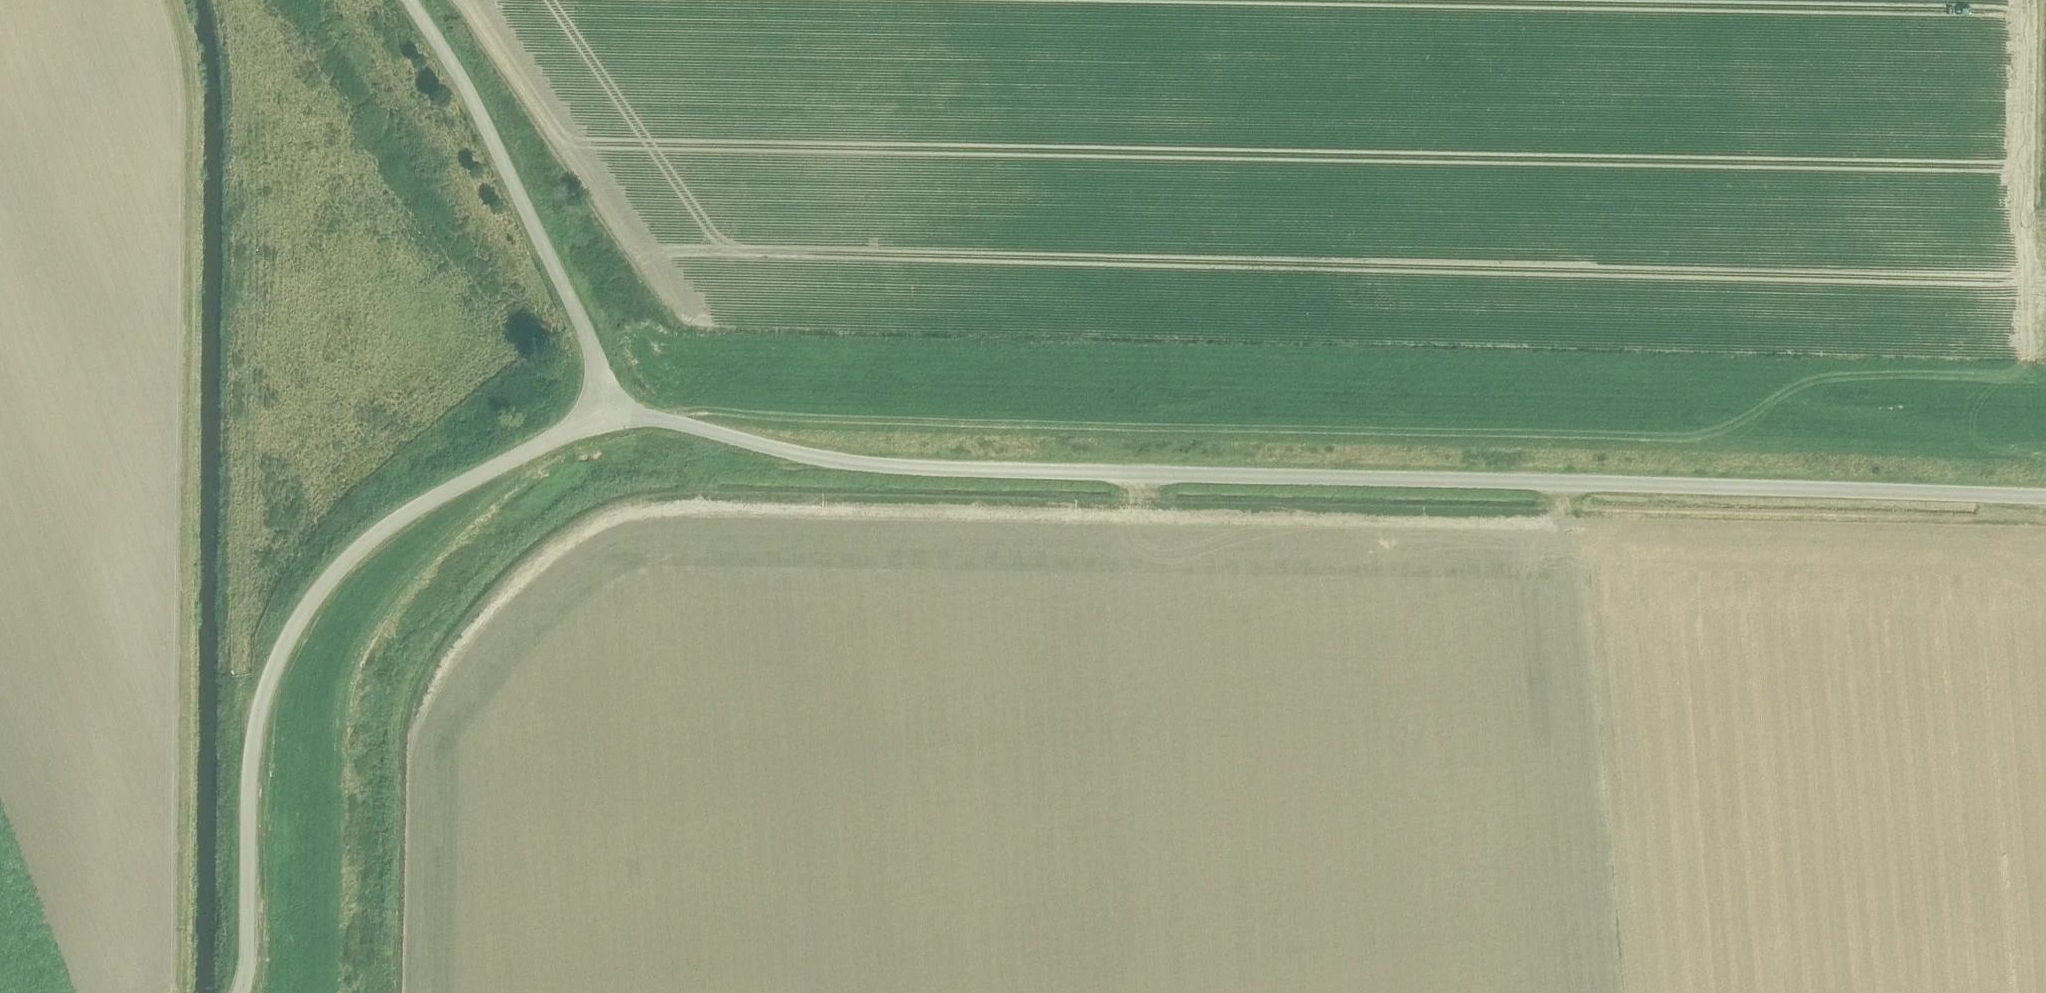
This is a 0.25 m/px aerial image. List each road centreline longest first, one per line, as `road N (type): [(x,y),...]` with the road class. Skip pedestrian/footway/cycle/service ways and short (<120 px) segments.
road 1 (track): [(2045,499),(923,472),(602,413)]
road 2 (unclassified): [(236,992),(246,977),(259,716),(305,612),(329,580),(398,520),(602,413),(586,331),(447,38),(421,0)]

